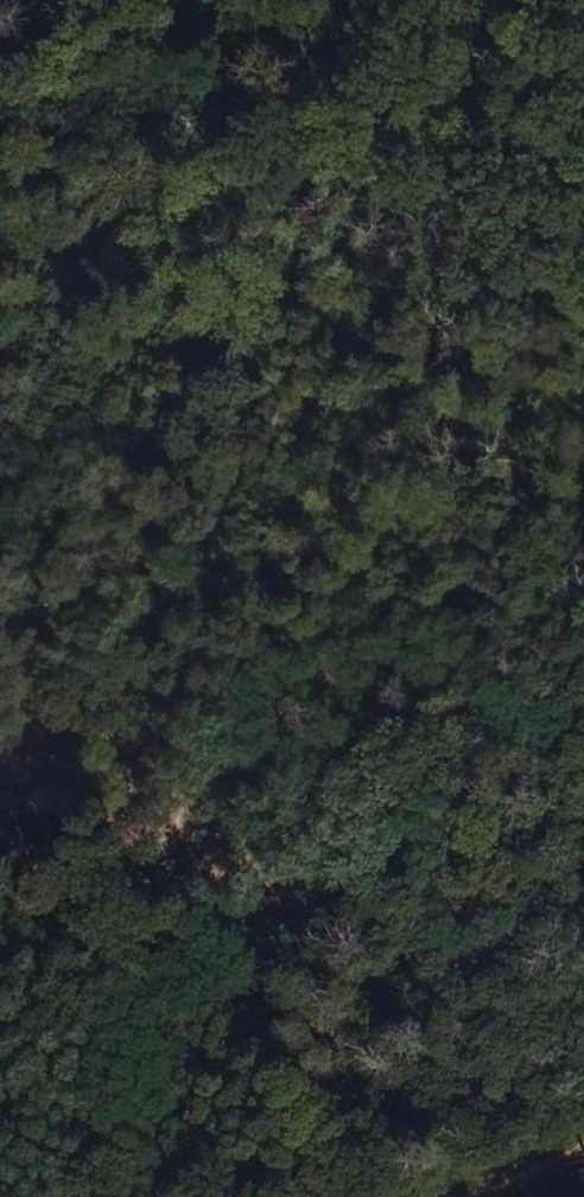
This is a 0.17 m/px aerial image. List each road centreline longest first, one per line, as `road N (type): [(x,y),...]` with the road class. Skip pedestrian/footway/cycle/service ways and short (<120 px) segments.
road 1 (track): [(583,1141),(439,1196)]

